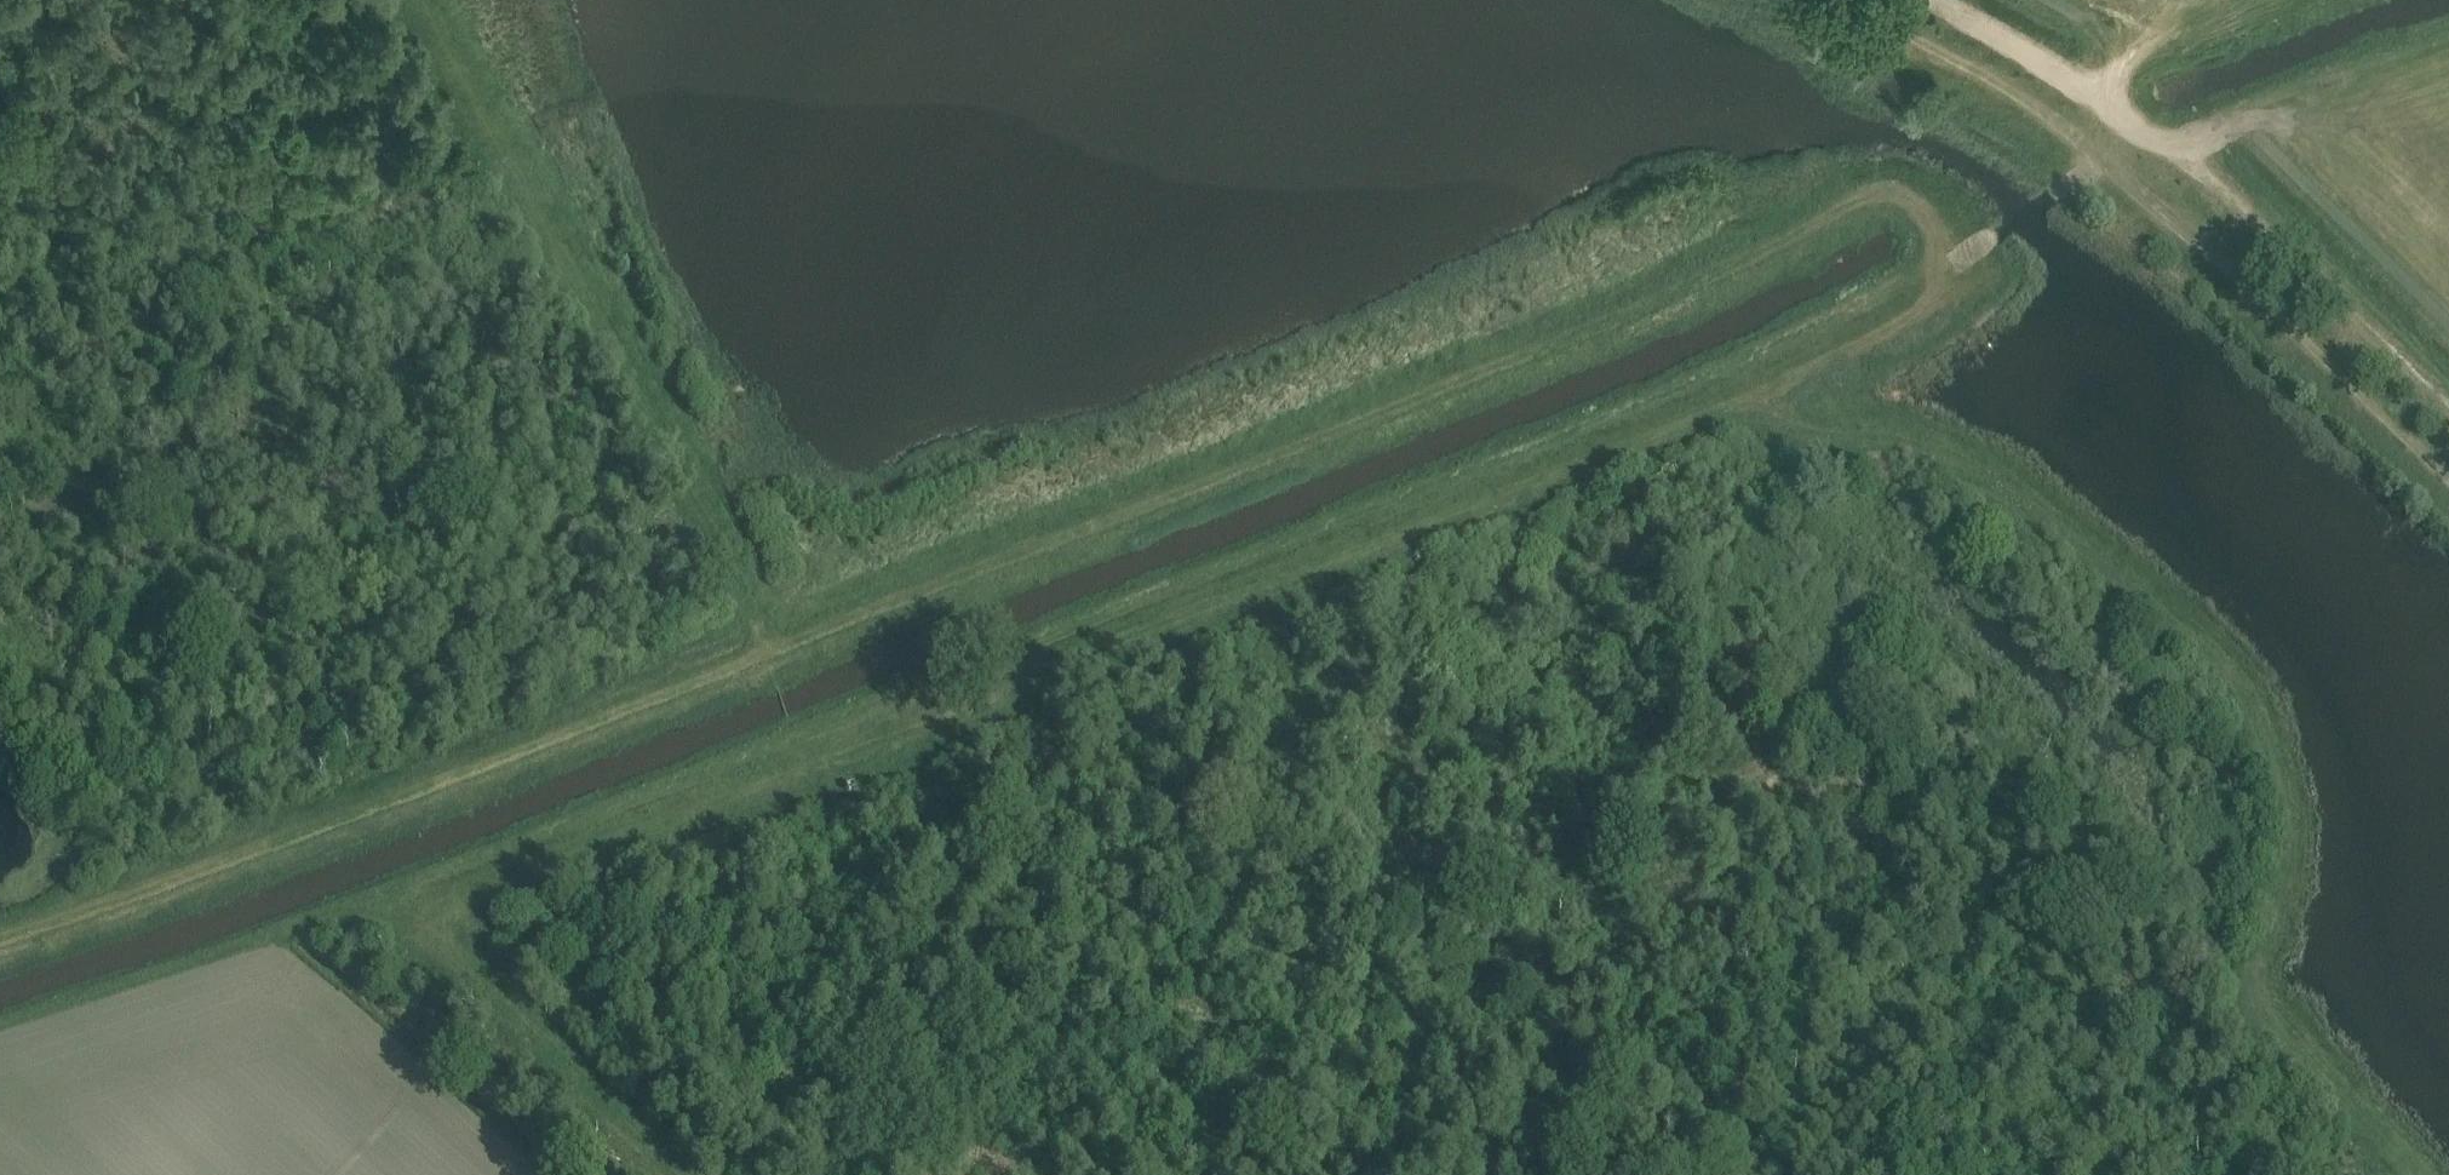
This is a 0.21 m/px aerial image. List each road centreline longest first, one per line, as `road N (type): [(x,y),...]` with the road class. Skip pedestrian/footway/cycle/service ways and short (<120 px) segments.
road 1 (track): [(2448,427),(2149,128),(1923,0)]

